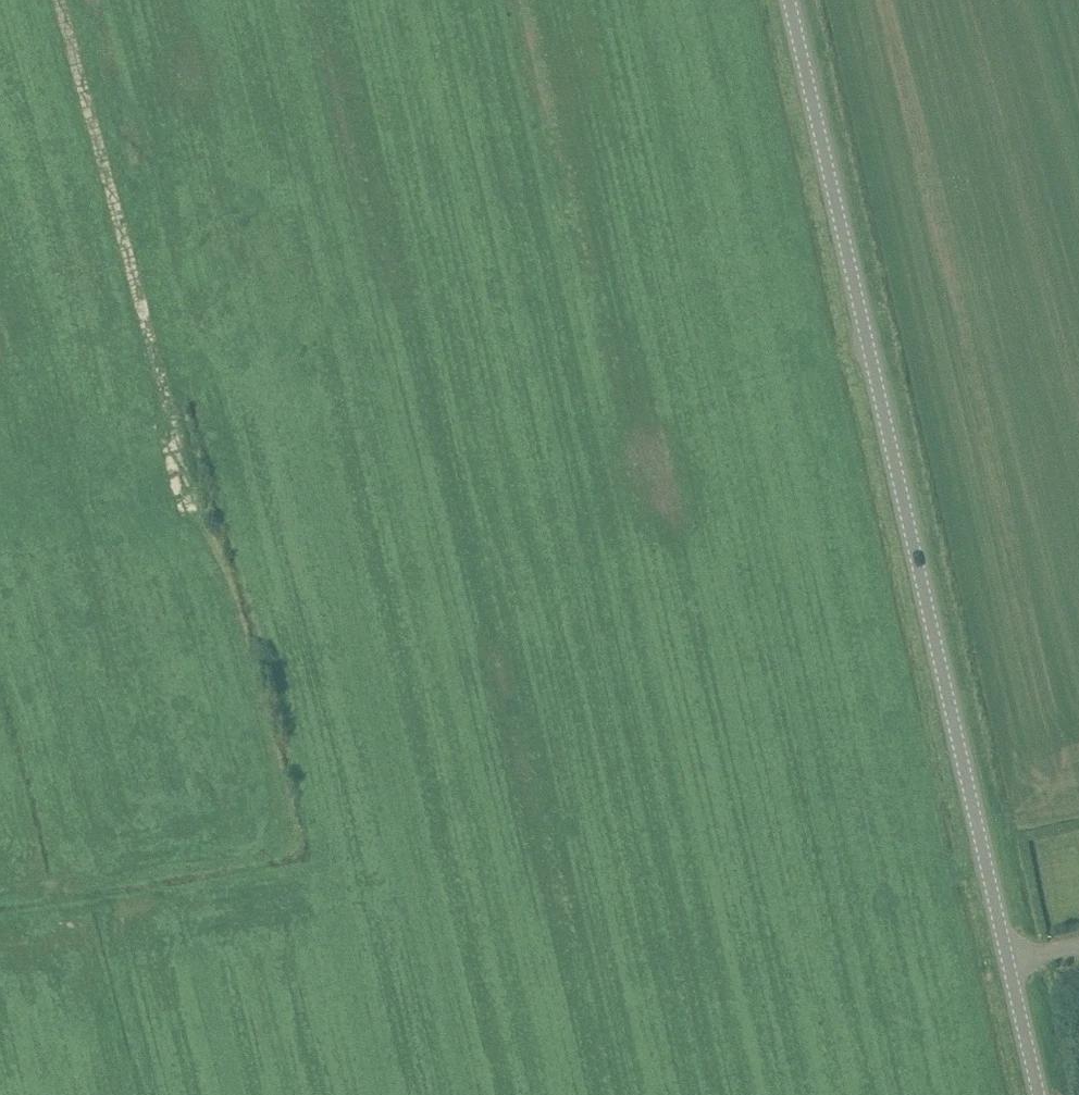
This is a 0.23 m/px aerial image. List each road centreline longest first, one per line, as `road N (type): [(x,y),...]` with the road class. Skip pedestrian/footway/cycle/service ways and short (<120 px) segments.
road 1 (tertiary): [(1033,1094),(787,0)]
road 2 (track): [(54,0),(187,503)]

